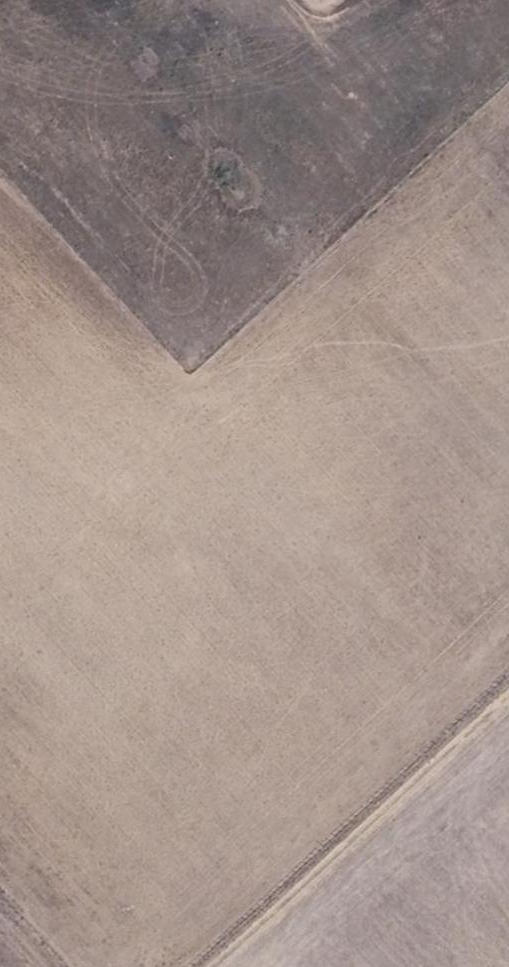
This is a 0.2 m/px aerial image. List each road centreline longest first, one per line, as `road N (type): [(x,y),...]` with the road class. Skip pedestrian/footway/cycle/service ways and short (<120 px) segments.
road 1 (track): [(508,685),(210,966)]

